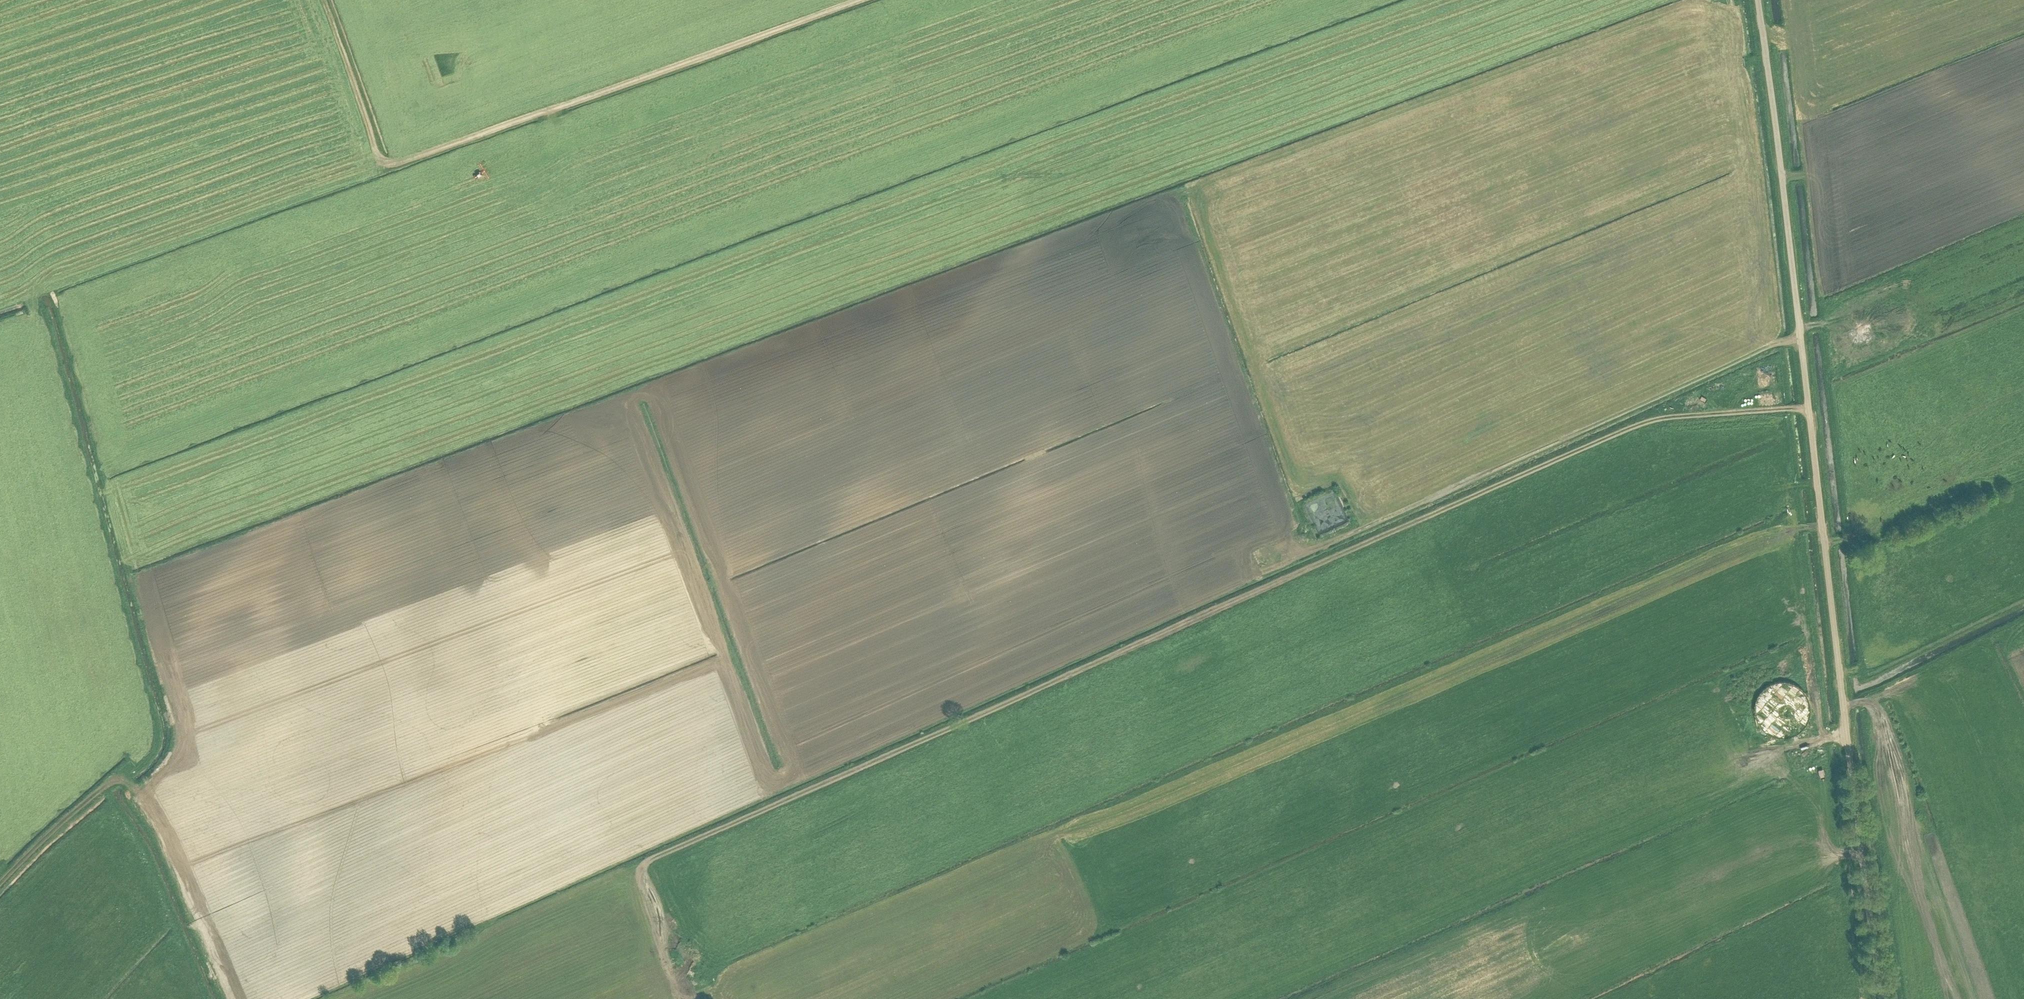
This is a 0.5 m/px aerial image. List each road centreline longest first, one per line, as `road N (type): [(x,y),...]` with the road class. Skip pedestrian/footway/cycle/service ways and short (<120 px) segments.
road 1 (track): [(640,862),(1653,415),(1806,406)]
road 2 (unclassified): [(1874,998),(1758,0)]
road 3 (track): [(1263,572),(1781,338),(1798,338)]
road 4 (track): [(186,896),(124,778),(113,778),(0,884)]

